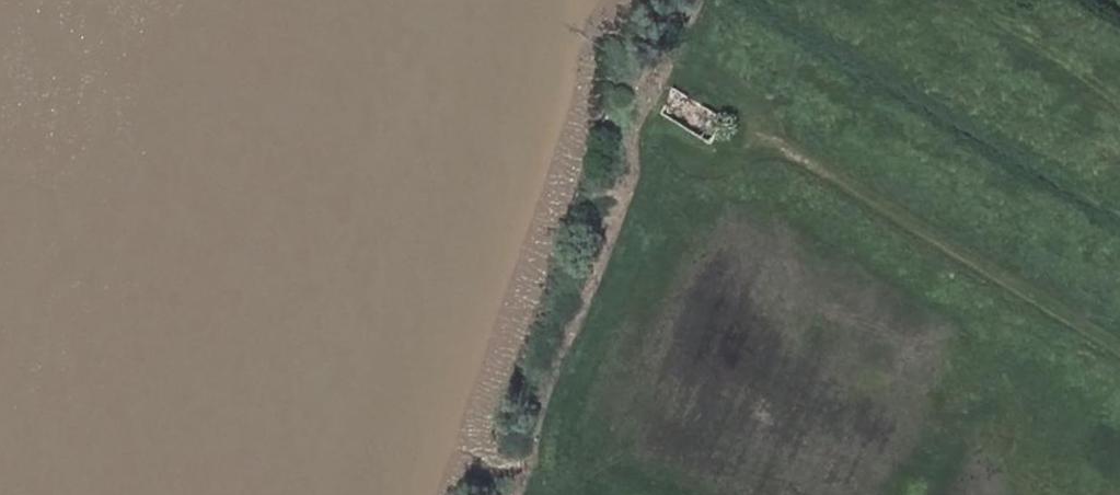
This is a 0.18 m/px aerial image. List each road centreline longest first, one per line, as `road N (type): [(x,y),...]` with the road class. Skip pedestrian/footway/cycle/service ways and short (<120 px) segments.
road 1 (track): [(764,141),(1119,352)]

